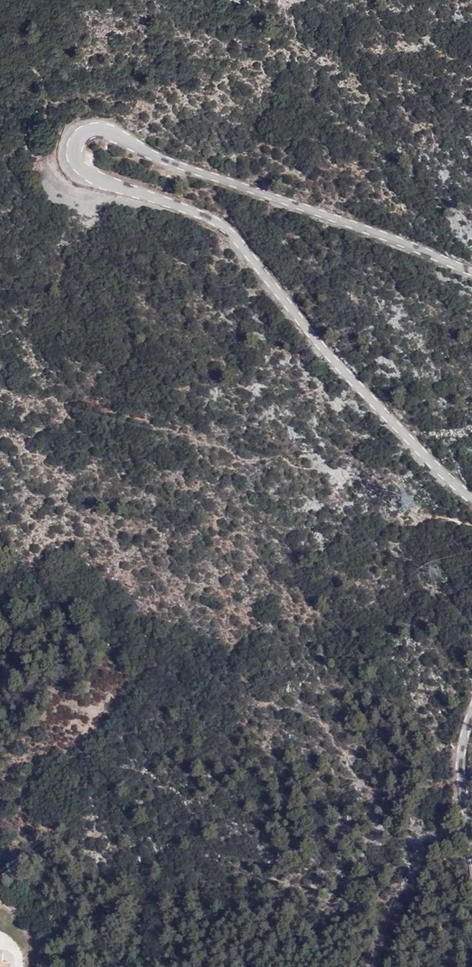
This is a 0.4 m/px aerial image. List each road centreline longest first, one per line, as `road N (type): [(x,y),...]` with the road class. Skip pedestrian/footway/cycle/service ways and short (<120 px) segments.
road 1 (unclassified): [(471,505),(398,438),(218,222),(92,183),(71,148),(101,131),(471,275)]
road 2 (unclassified): [(471,859),(460,750),(471,714)]

